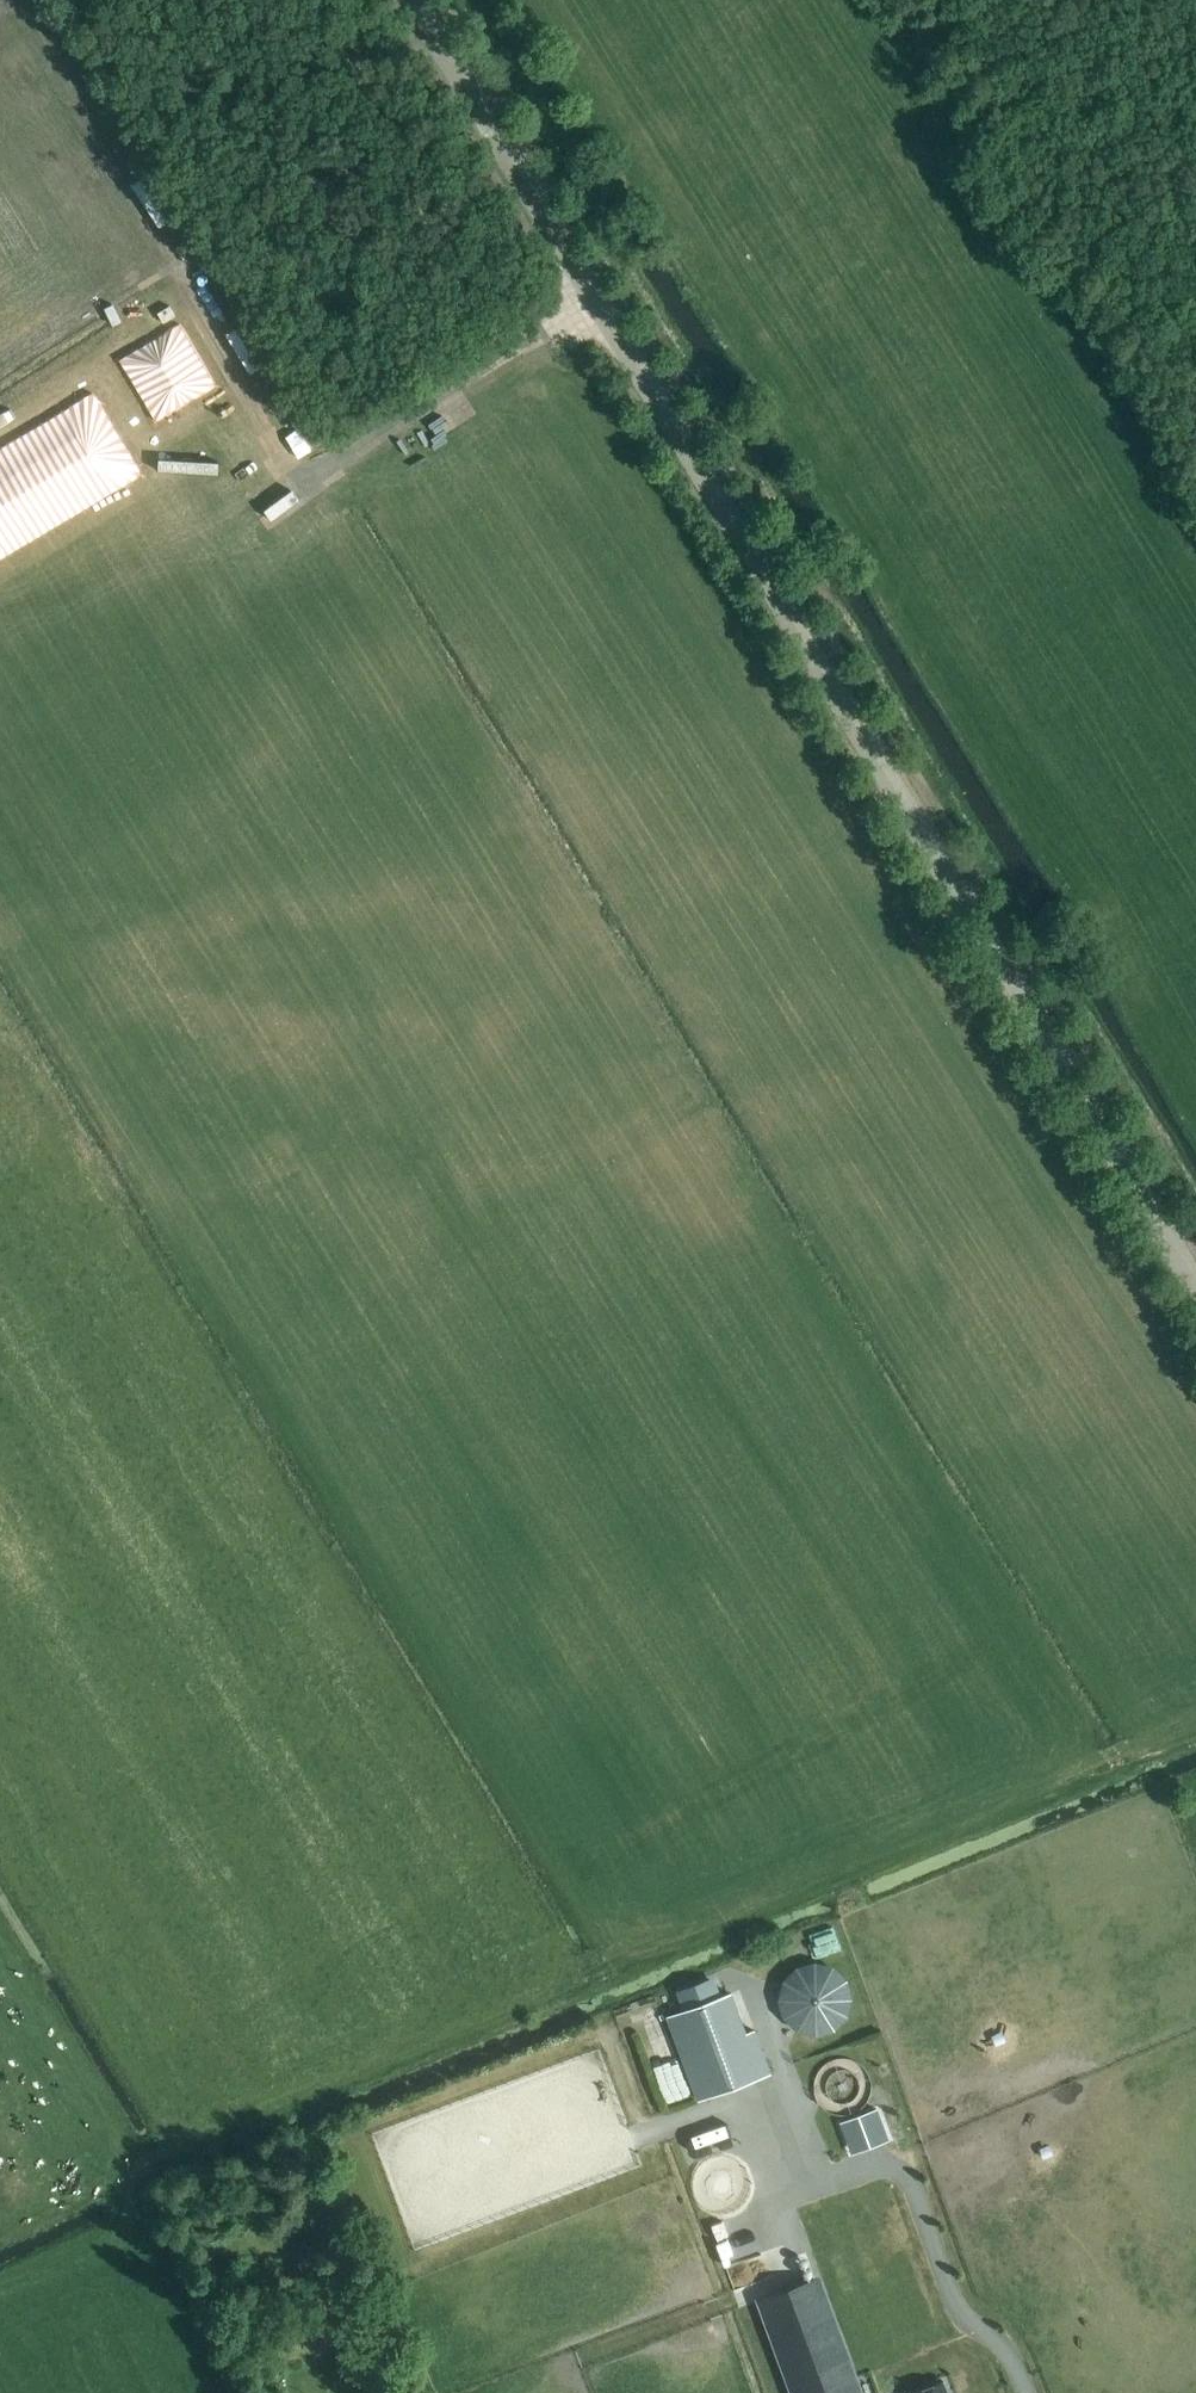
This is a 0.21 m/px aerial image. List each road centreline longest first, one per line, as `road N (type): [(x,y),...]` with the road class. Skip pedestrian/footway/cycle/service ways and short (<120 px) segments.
road 1 (tertiary): [(1195,1283),(413,0)]

